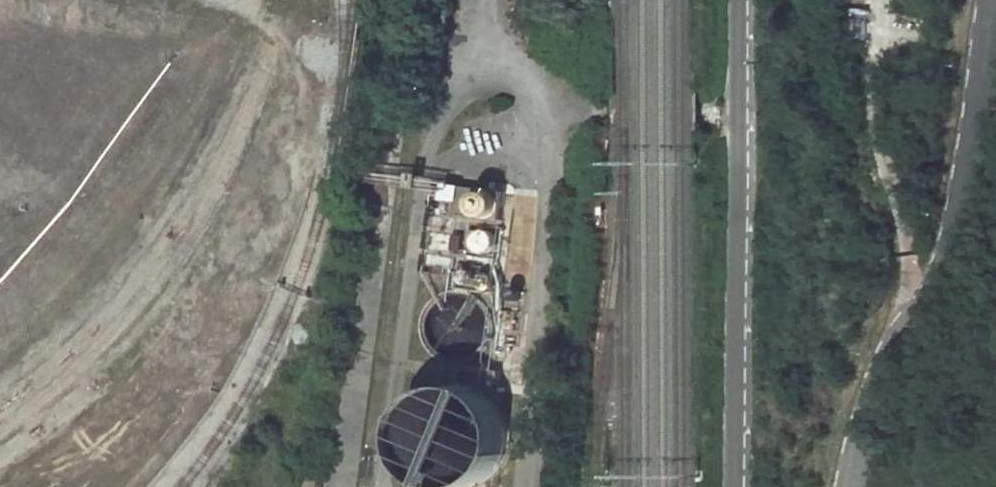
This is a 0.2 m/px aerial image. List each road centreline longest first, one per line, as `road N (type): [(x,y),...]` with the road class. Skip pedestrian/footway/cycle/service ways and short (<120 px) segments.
road 1 (unclassified): [(854,486),(879,377),(945,253),(970,165),(995,2)]
road 2 (unclassified): [(735,0),(735,486)]
road 3 (track): [(919,302),(874,80),(877,0)]

